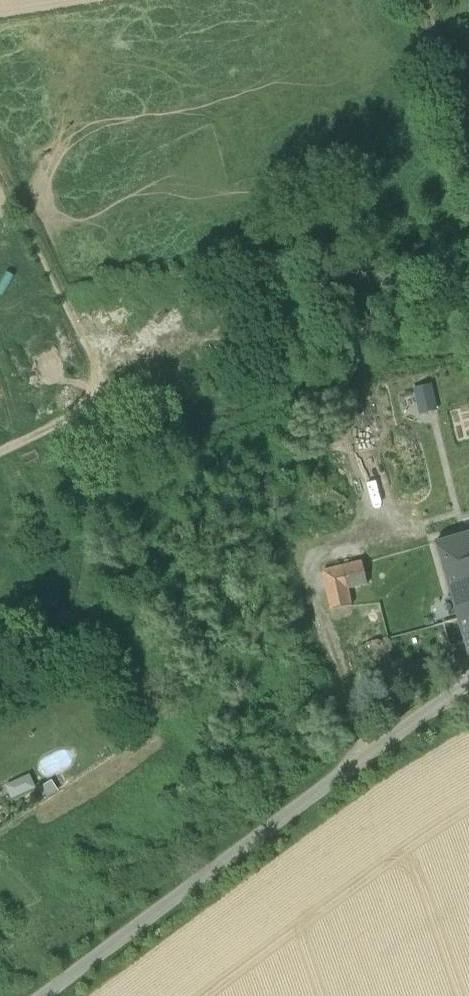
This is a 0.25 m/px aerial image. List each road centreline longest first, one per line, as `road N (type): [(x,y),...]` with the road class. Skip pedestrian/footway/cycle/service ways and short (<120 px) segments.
road 1 (unclassified): [(42,995),(356,752),(468,679)]

